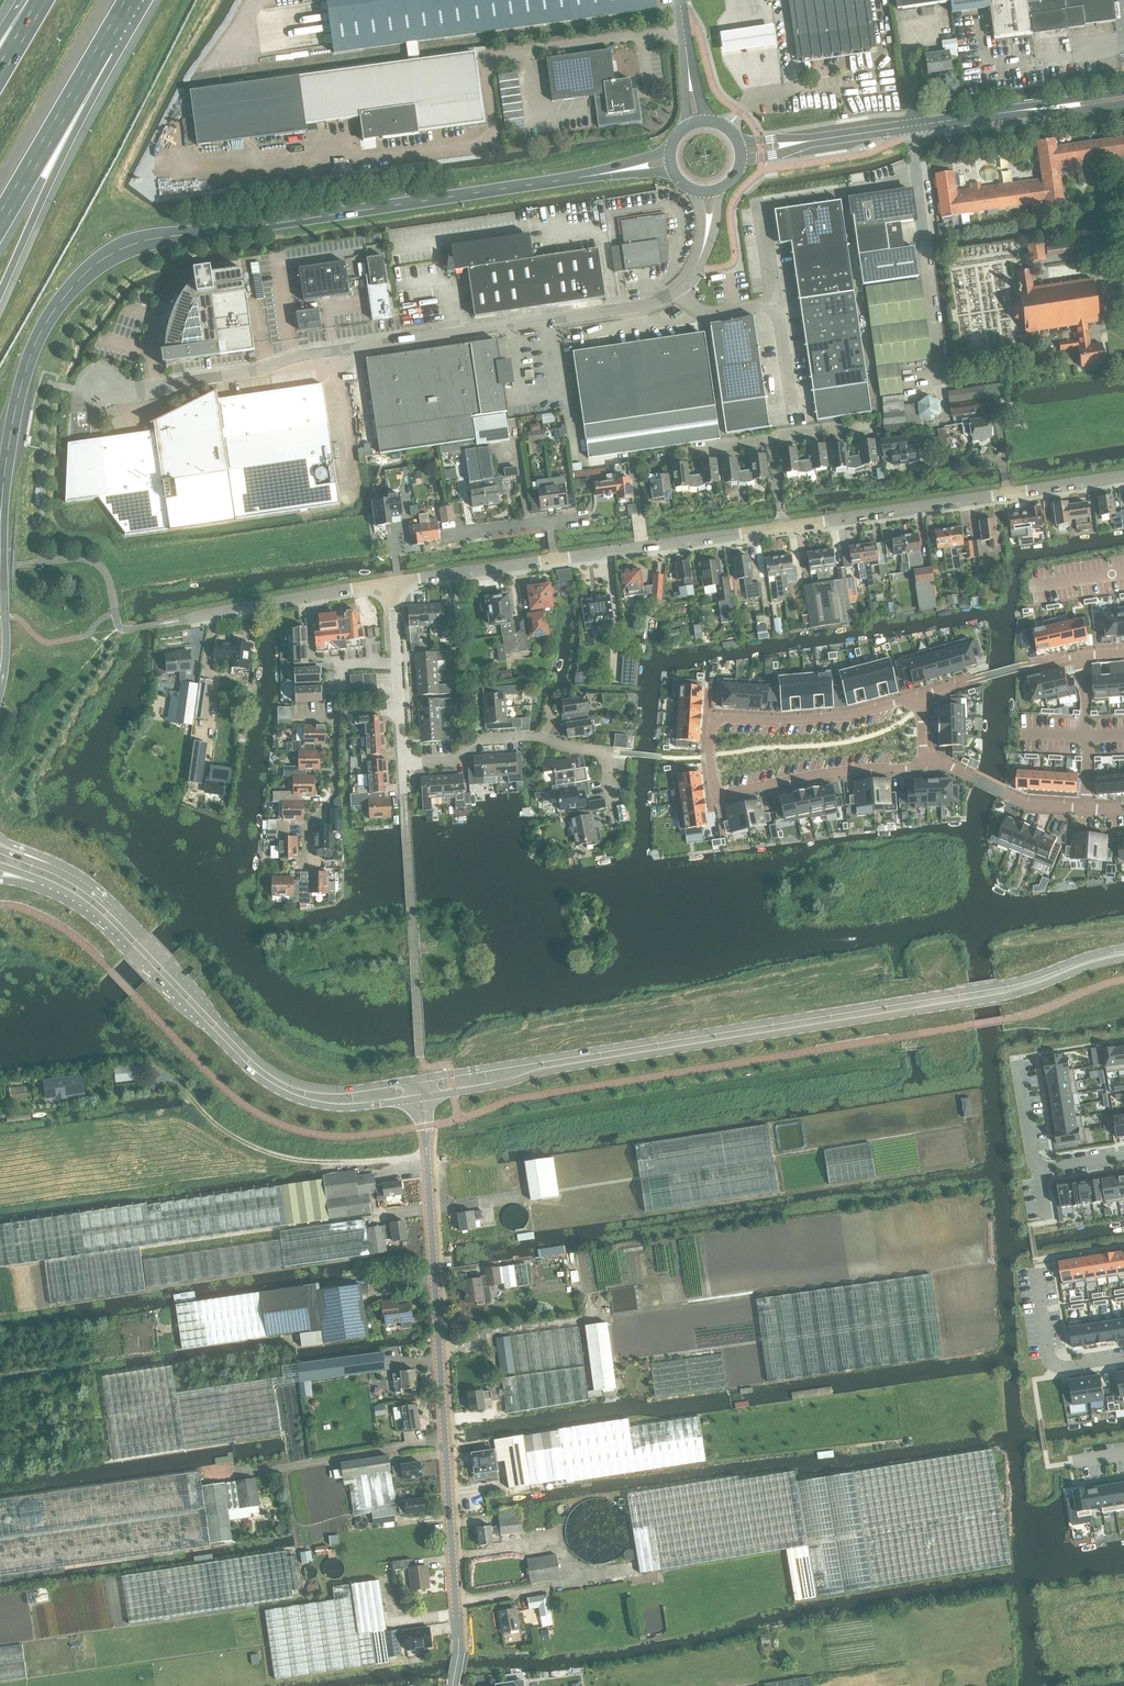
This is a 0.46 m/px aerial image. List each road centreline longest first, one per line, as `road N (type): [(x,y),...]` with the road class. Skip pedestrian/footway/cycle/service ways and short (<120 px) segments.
road 1 (secondary): [(0,533),(33,354),(66,297),(114,255),(173,238),(671,161)]
road 2 (residential): [(1123,476),(397,580)]
road 3 (tertiary): [(1123,947),(1007,983),(425,1077)]
road 4 (tertiary): [(428,1097),(1007,996),(1123,958)]
road 5 (unclassified): [(70,388),(159,387),(292,357),(650,304),(679,291)]
road 6 (residential): [(452,1685),(459,1652),(426,1134)]
road 7 (residential): [(920,696),(785,721),(712,718),(711,756),(716,796),(819,775),(924,767)]
road 8 (tertiary): [(32,880),(87,909),(272,1090),(319,1107),(414,1099)]
road 9 (tertiary): [(410,1080),(332,1090),(284,1080),(88,884),(33,857)]
road 10 (secondary): [(741,151),(1123,99)]
road 11 (unclassified): [(774,303),(760,204),(841,191),(857,288)]
road 12 (residential): [(403,762),(454,760),(471,740),(539,736),(604,753),(613,804)]
road 13 (motorway): [(0,292),(101,50)]
road 14 (residential): [(397,580),(160,624)]
road 15 (residential): [(924,767),(954,766),(1030,806),(1123,807)]
road 16 (motorway): [(0,222),(101,50)]
road 17 (residential): [(1036,1271),(1050,1359),(1060,1367),(1123,1357)]
road 18 (residential): [(307,864),(309,823),(335,793),(335,713)]
road 19 (secondary): [(0,682),(6,641),(0,555)]
road 20 (unclassified): [(697,122),(680,0)]

